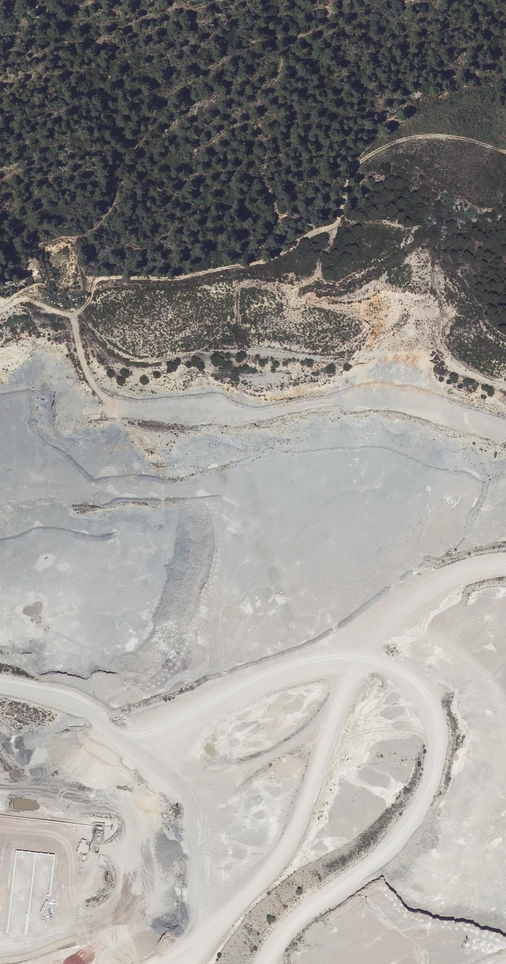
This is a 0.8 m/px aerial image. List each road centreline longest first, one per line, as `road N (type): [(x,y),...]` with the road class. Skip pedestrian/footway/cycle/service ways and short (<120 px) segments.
road 1 (track): [(505,153),(468,140),(397,141),(363,158),(348,177),(333,227),(258,264),(97,279),(89,300),(68,315),(138,362),(211,351),(379,359),(415,342)]
road 2 (track): [(71,239),(112,207),(160,101),(259,42),(303,32),(263,91),(261,177),(278,213),(324,230)]

